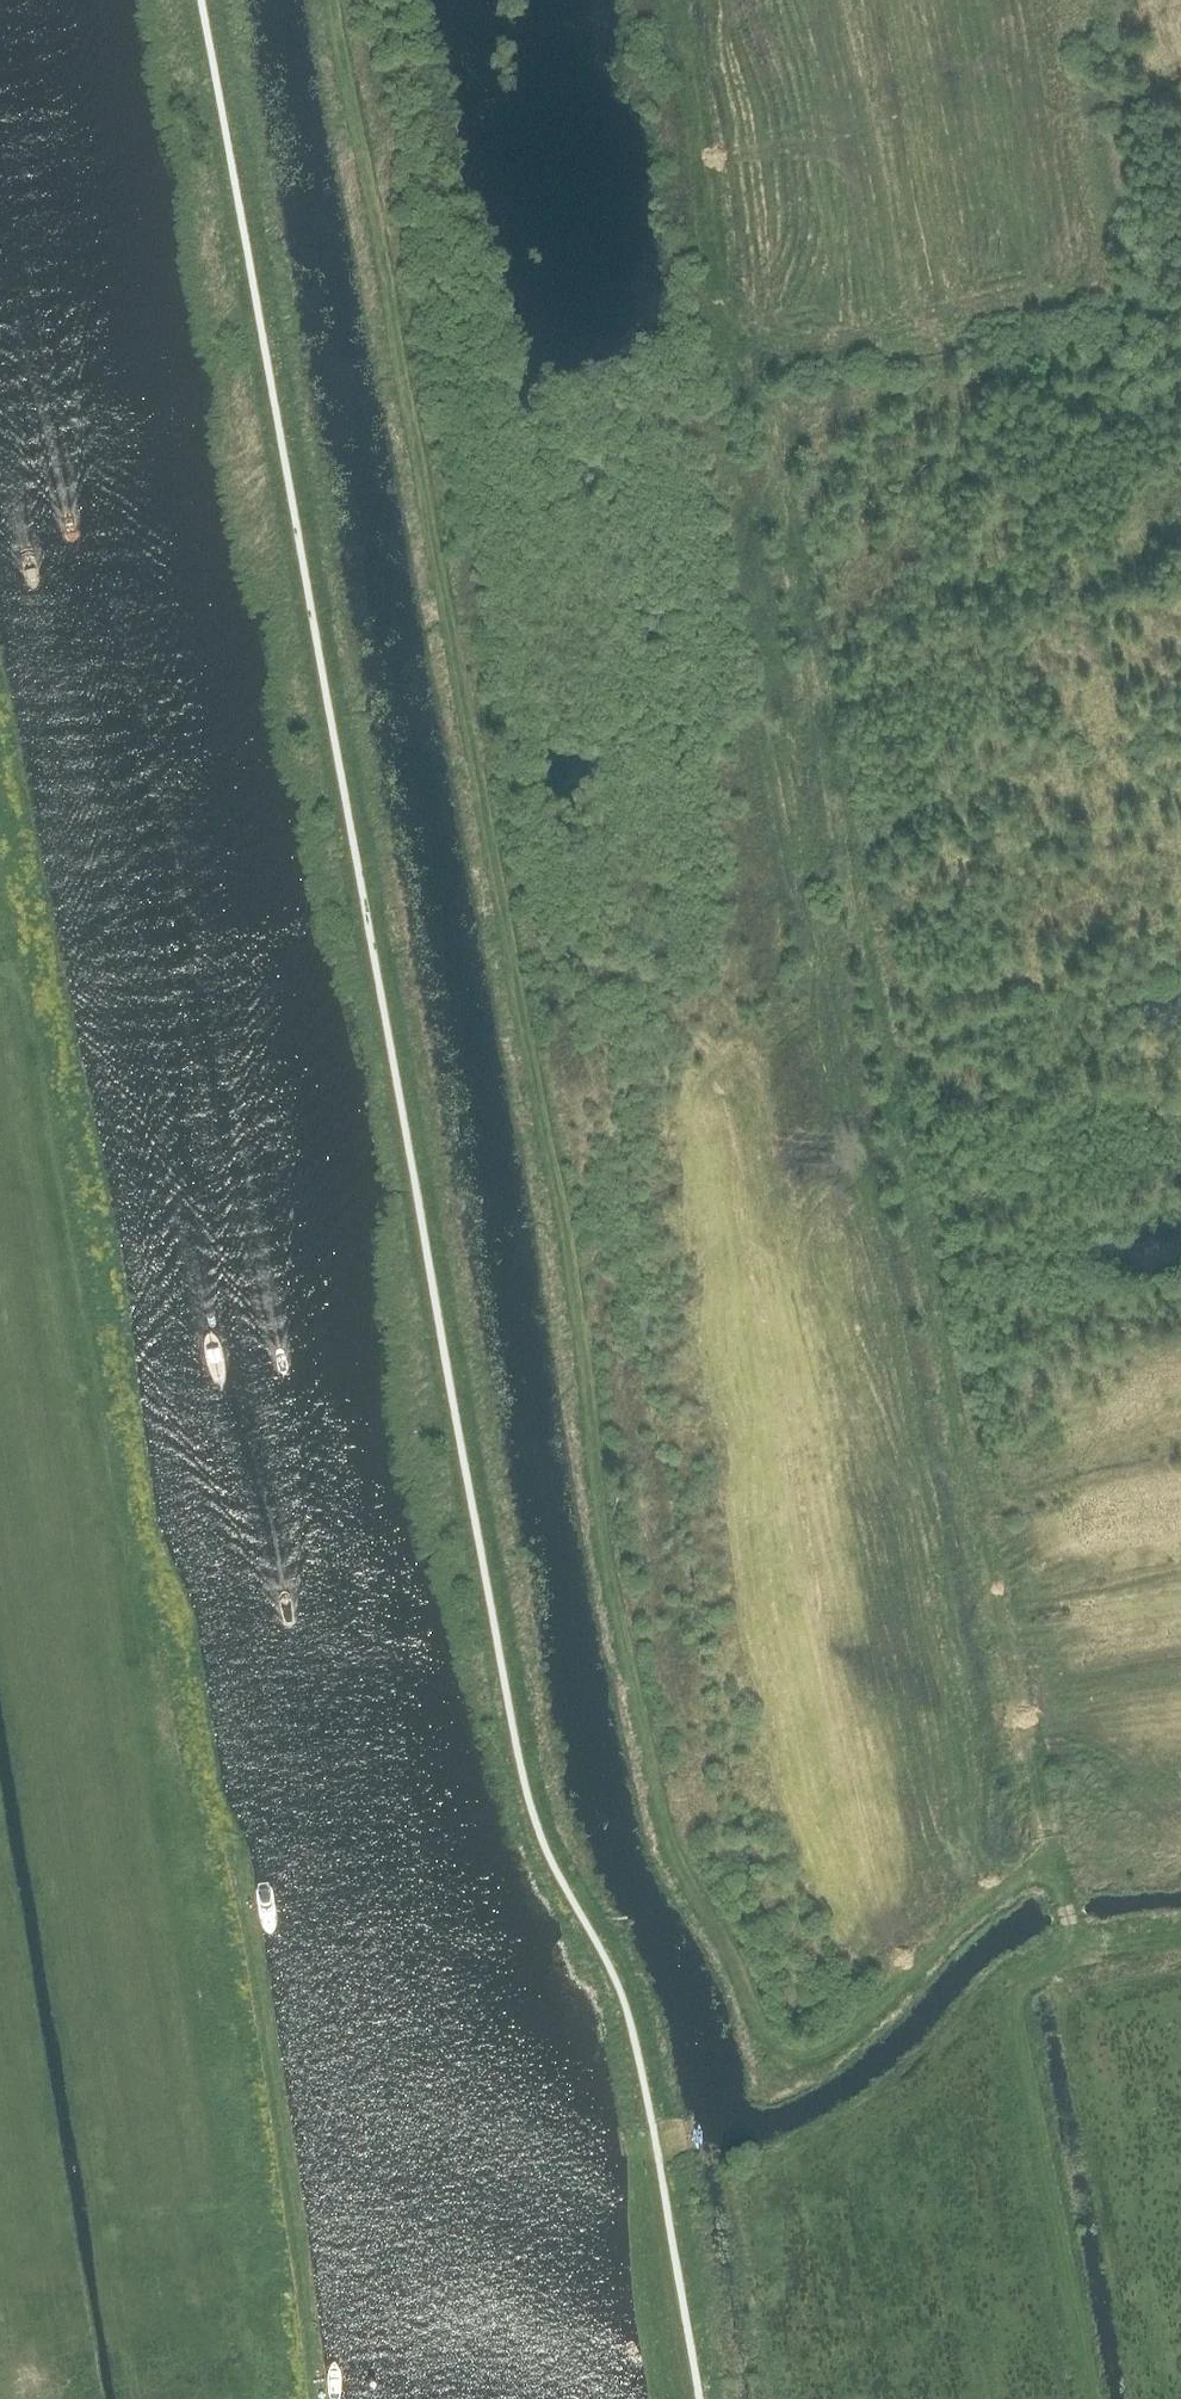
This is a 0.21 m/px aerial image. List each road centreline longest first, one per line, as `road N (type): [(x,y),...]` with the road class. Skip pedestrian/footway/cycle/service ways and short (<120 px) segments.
road 1 (track): [(1048,1873),(835,745),(816,704),(774,421),(732,382),(666,0)]
road 2 (track): [(1093,2398),(1009,1999),(1024,1970),(1070,1944),(1073,1930),(1048,1873)]

